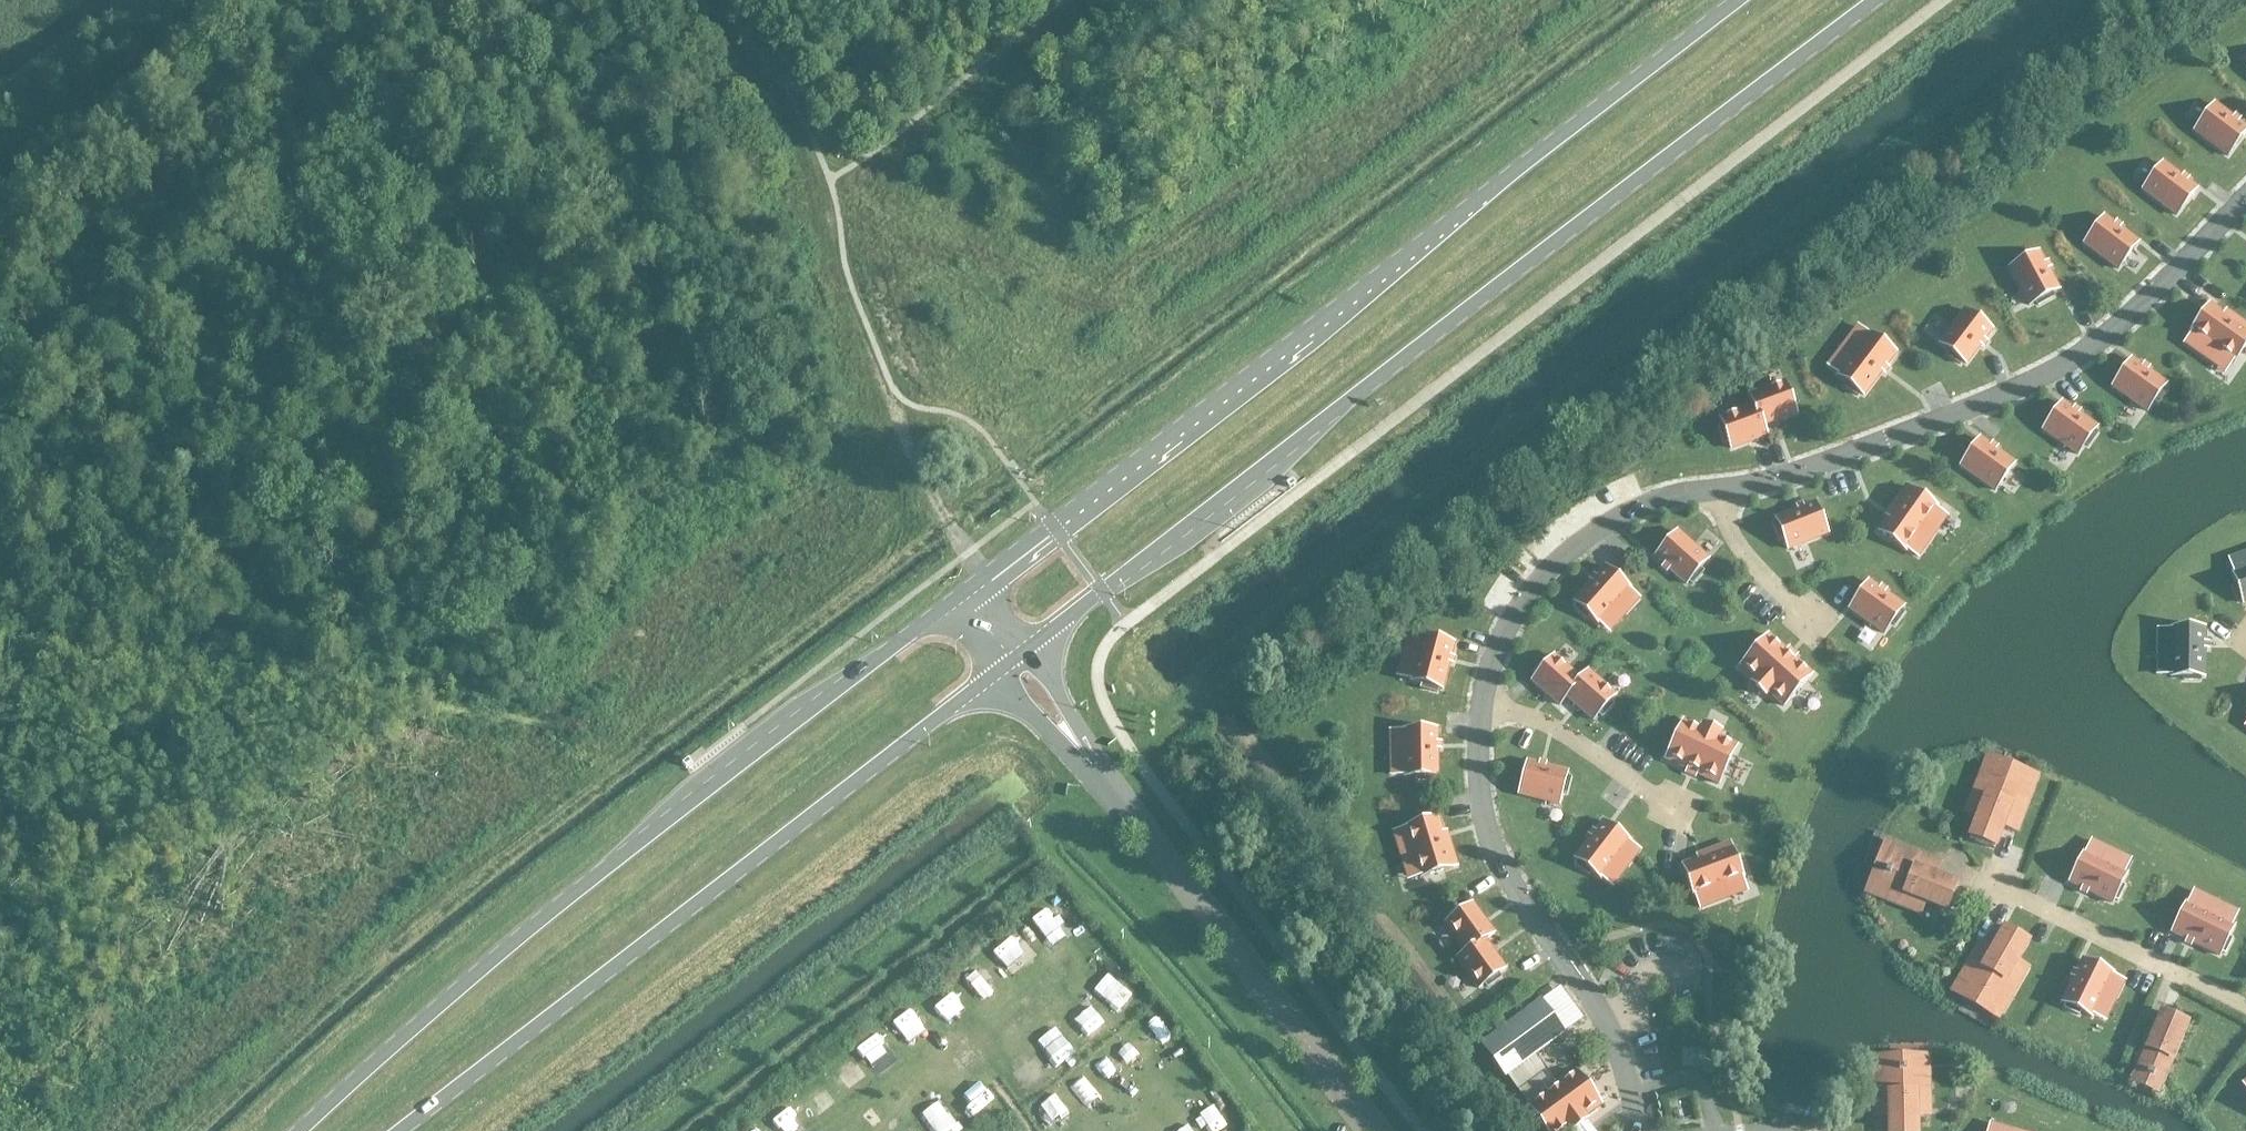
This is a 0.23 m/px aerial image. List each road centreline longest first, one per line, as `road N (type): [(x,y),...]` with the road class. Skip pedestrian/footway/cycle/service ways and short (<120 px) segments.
road 1 (primary): [(1030,644),(1879,0)]
road 2 (primary): [(1739,0),(964,598)]
road 3 (primary): [(964,598),(714,781),(513,943),(304,1130)]
road 4 (primary): [(401,1130),(996,670)]
road 5 (residential): [(2245,191),(2103,335),(2007,391),(1785,481),(1719,493)]
road 6 (unclassified): [(1374,1130),(1075,740)]
road 7 (residential): [(1480,708),(1475,774),(1485,832),(1529,914),(1609,1028),(1632,1130)]
road 8 (residential): [(1719,493),(1659,503),(1570,547),(1507,622),(1480,708)]
road 9 (residential): [(2245,1009),(1998,889)]
road 10 (residential): [(1675,809),(1571,741),(1480,708)]
road 11 (residential): [(1808,622),(1750,567),(1729,535),(1719,493)]

